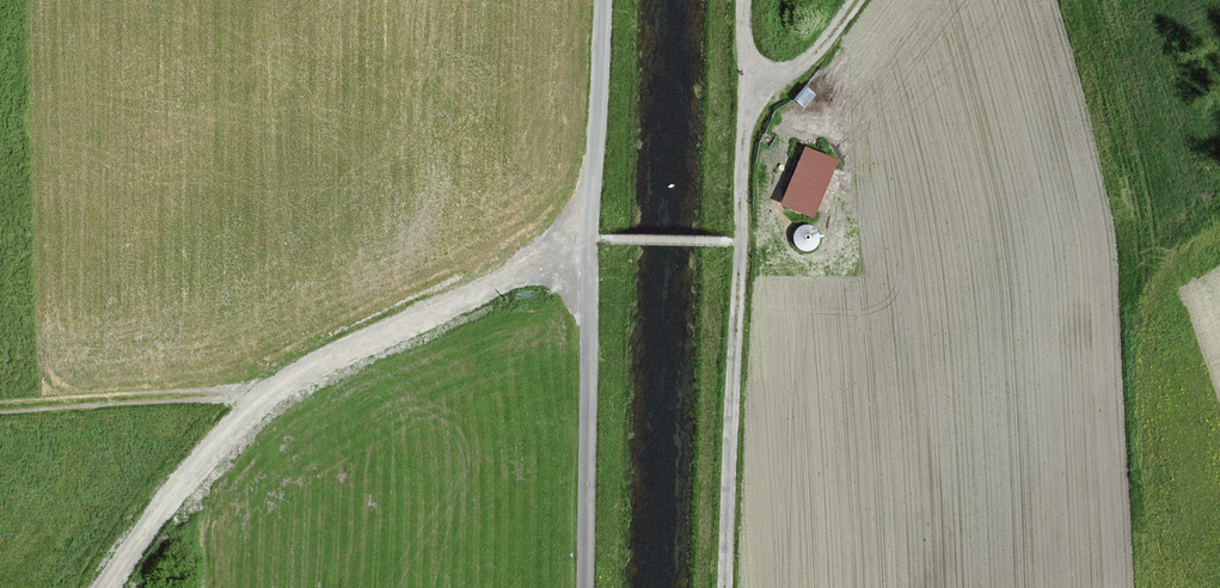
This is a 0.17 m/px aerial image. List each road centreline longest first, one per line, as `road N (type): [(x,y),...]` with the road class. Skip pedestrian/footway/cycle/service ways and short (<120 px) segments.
road 1 (unclassified): [(591,238),(300,374),(251,407),(199,457),(105,587)]
road 2 (unclassified): [(746,75),(725,587)]
road 3 (unclassified): [(591,238),(584,587)]
road 4 (track): [(0,408),(242,395),(256,403)]
road 5 (unclassified): [(601,0),(591,238)]
road 6 (unclassified): [(857,0),(799,67),(746,75)]

